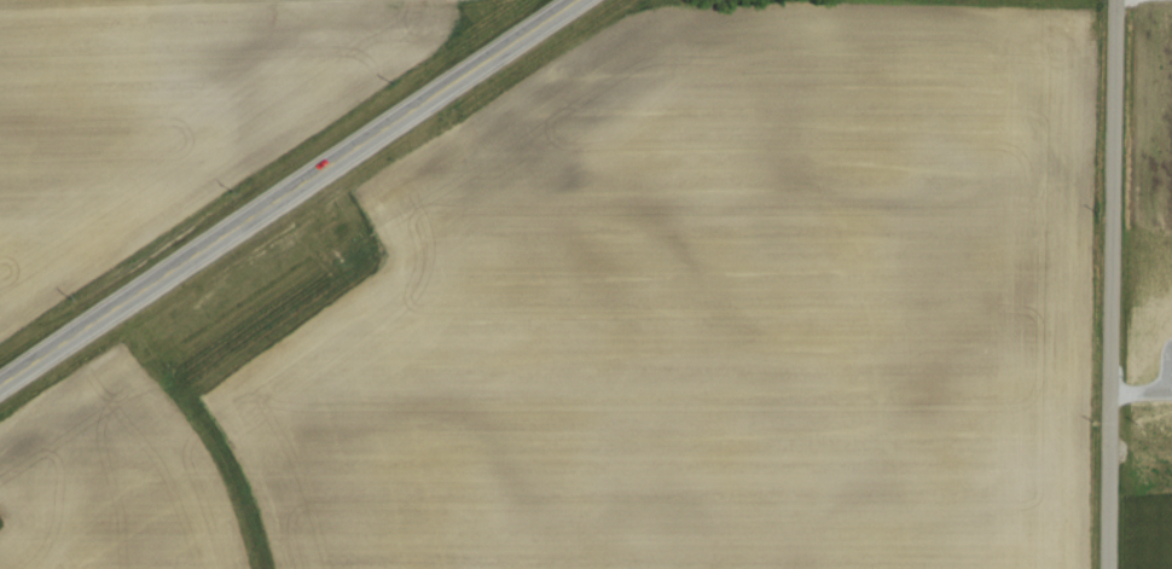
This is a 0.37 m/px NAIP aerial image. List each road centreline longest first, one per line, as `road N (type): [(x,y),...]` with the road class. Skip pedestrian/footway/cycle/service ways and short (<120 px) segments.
road 1 (primary): [(0,389),(582,0)]
road 2 (tertiary): [(1110,568),(1116,0)]

